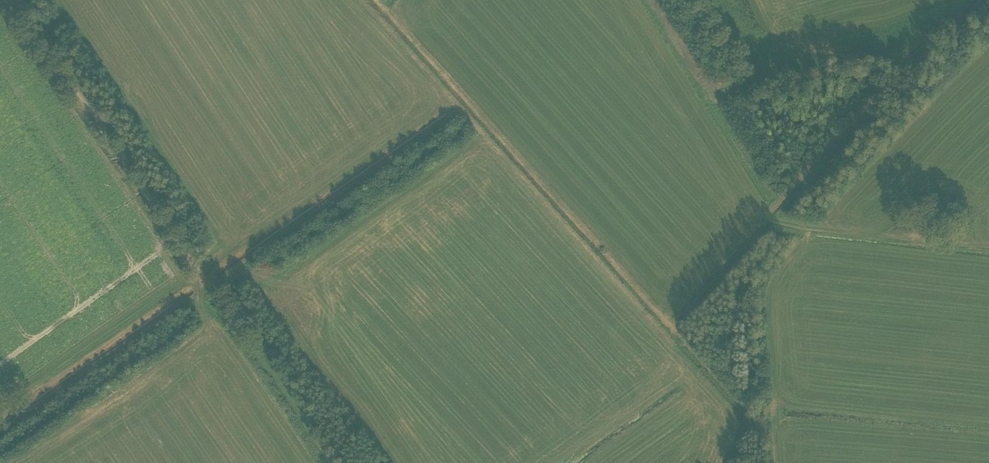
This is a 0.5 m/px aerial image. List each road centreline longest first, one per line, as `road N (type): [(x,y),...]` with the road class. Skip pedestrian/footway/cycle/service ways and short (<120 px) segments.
road 1 (track): [(731,462),(747,428),(741,405),(379,0)]
road 2 (track): [(211,288),(461,112),(359,0)]
road 3 (track): [(12,0),(211,288)]
road 4 (track): [(988,248),(760,217)]
road 5 (track): [(211,288),(330,462)]

